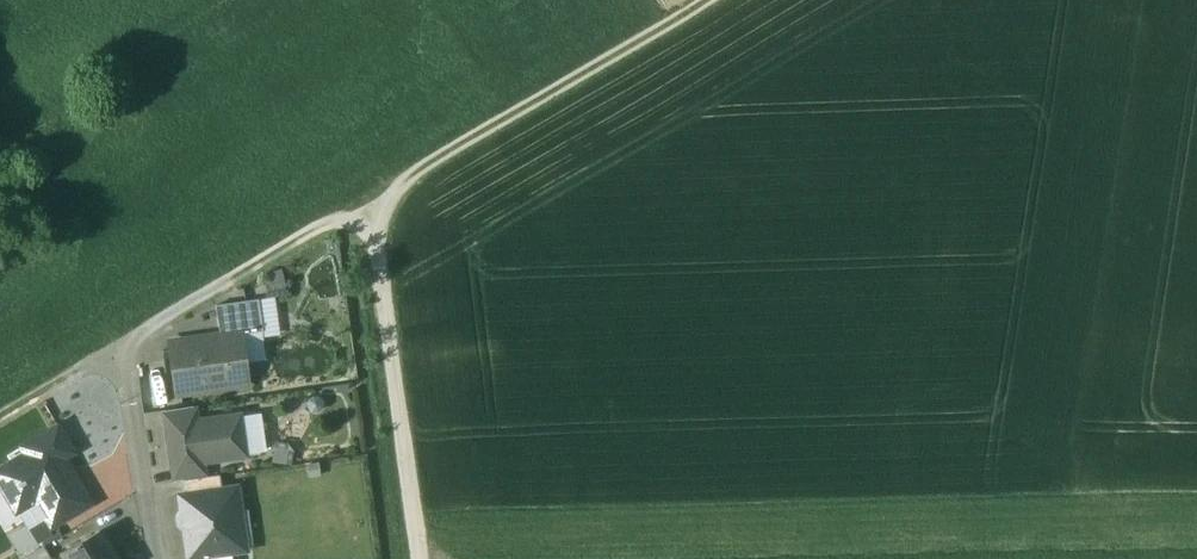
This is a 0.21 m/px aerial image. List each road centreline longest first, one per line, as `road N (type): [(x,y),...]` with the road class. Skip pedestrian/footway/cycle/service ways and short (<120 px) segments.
road 1 (track): [(128,342),(709,0)]
road 2 (track): [(420,558),(375,237),(364,205)]
road 3 (track): [(919,558),(1196,550)]
road 4 (residential): [(156,558),(128,342)]

